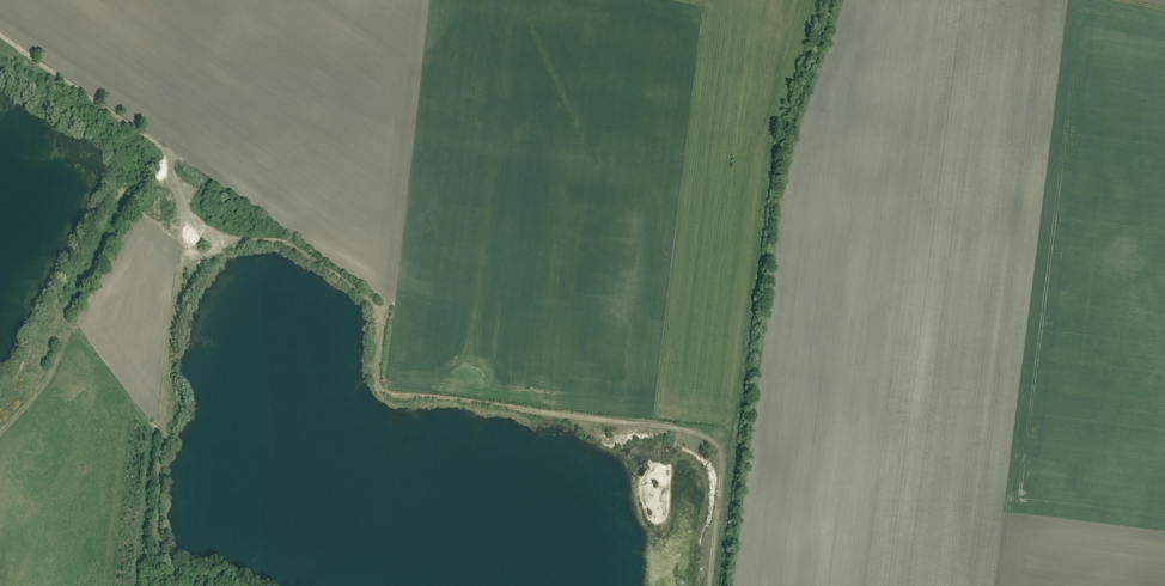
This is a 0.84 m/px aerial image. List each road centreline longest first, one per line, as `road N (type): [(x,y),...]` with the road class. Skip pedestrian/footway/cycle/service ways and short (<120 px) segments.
road 1 (track): [(426,0),(392,300),(383,311),(305,253),(214,234),(179,202)]
road 2 (track): [(383,311),(374,369),(383,392),(405,402),(667,428),(689,439),(697,483),(681,585)]

